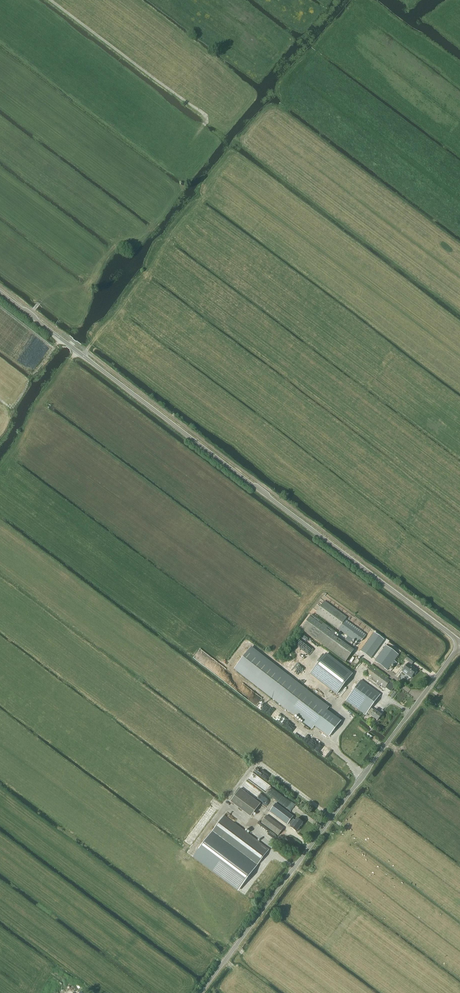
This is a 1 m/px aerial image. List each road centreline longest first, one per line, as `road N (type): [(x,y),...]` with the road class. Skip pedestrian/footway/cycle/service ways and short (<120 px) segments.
road 1 (tertiary): [(459,641),(0,292)]
road 2 (unclassified): [(201,992),(459,641)]
road 3 (track): [(30,315),(47,293),(84,287),(117,243),(150,230),(190,177),(201,129)]
road 4 (track): [(51,0),(214,123)]
road 5 (track): [(0,400),(13,404),(52,349),(0,307)]

